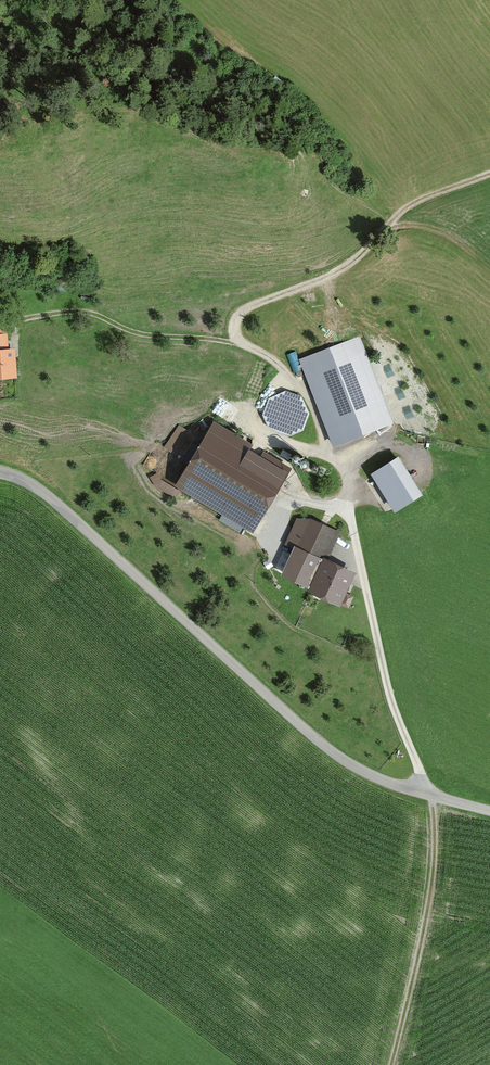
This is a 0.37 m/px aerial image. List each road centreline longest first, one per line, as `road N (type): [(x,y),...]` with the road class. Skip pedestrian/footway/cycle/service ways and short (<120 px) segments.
road 1 (unclassified): [(0,472),(56,503),(334,754),(375,779),(489,811)]
road 2 (track): [(243,346),(297,384),(341,461),(391,437),(400,407),(375,341),(338,307),(322,279)]
road 3 (track): [(433,796),(430,895),(392,1064)]
road 4 (track): [(20,321),(88,316),(161,336),(243,346)]
road 5 (track): [(243,346),(236,324),(246,309),(346,266),(393,221)]
road 6 (track): [(384,229),(442,232),(489,269)]

